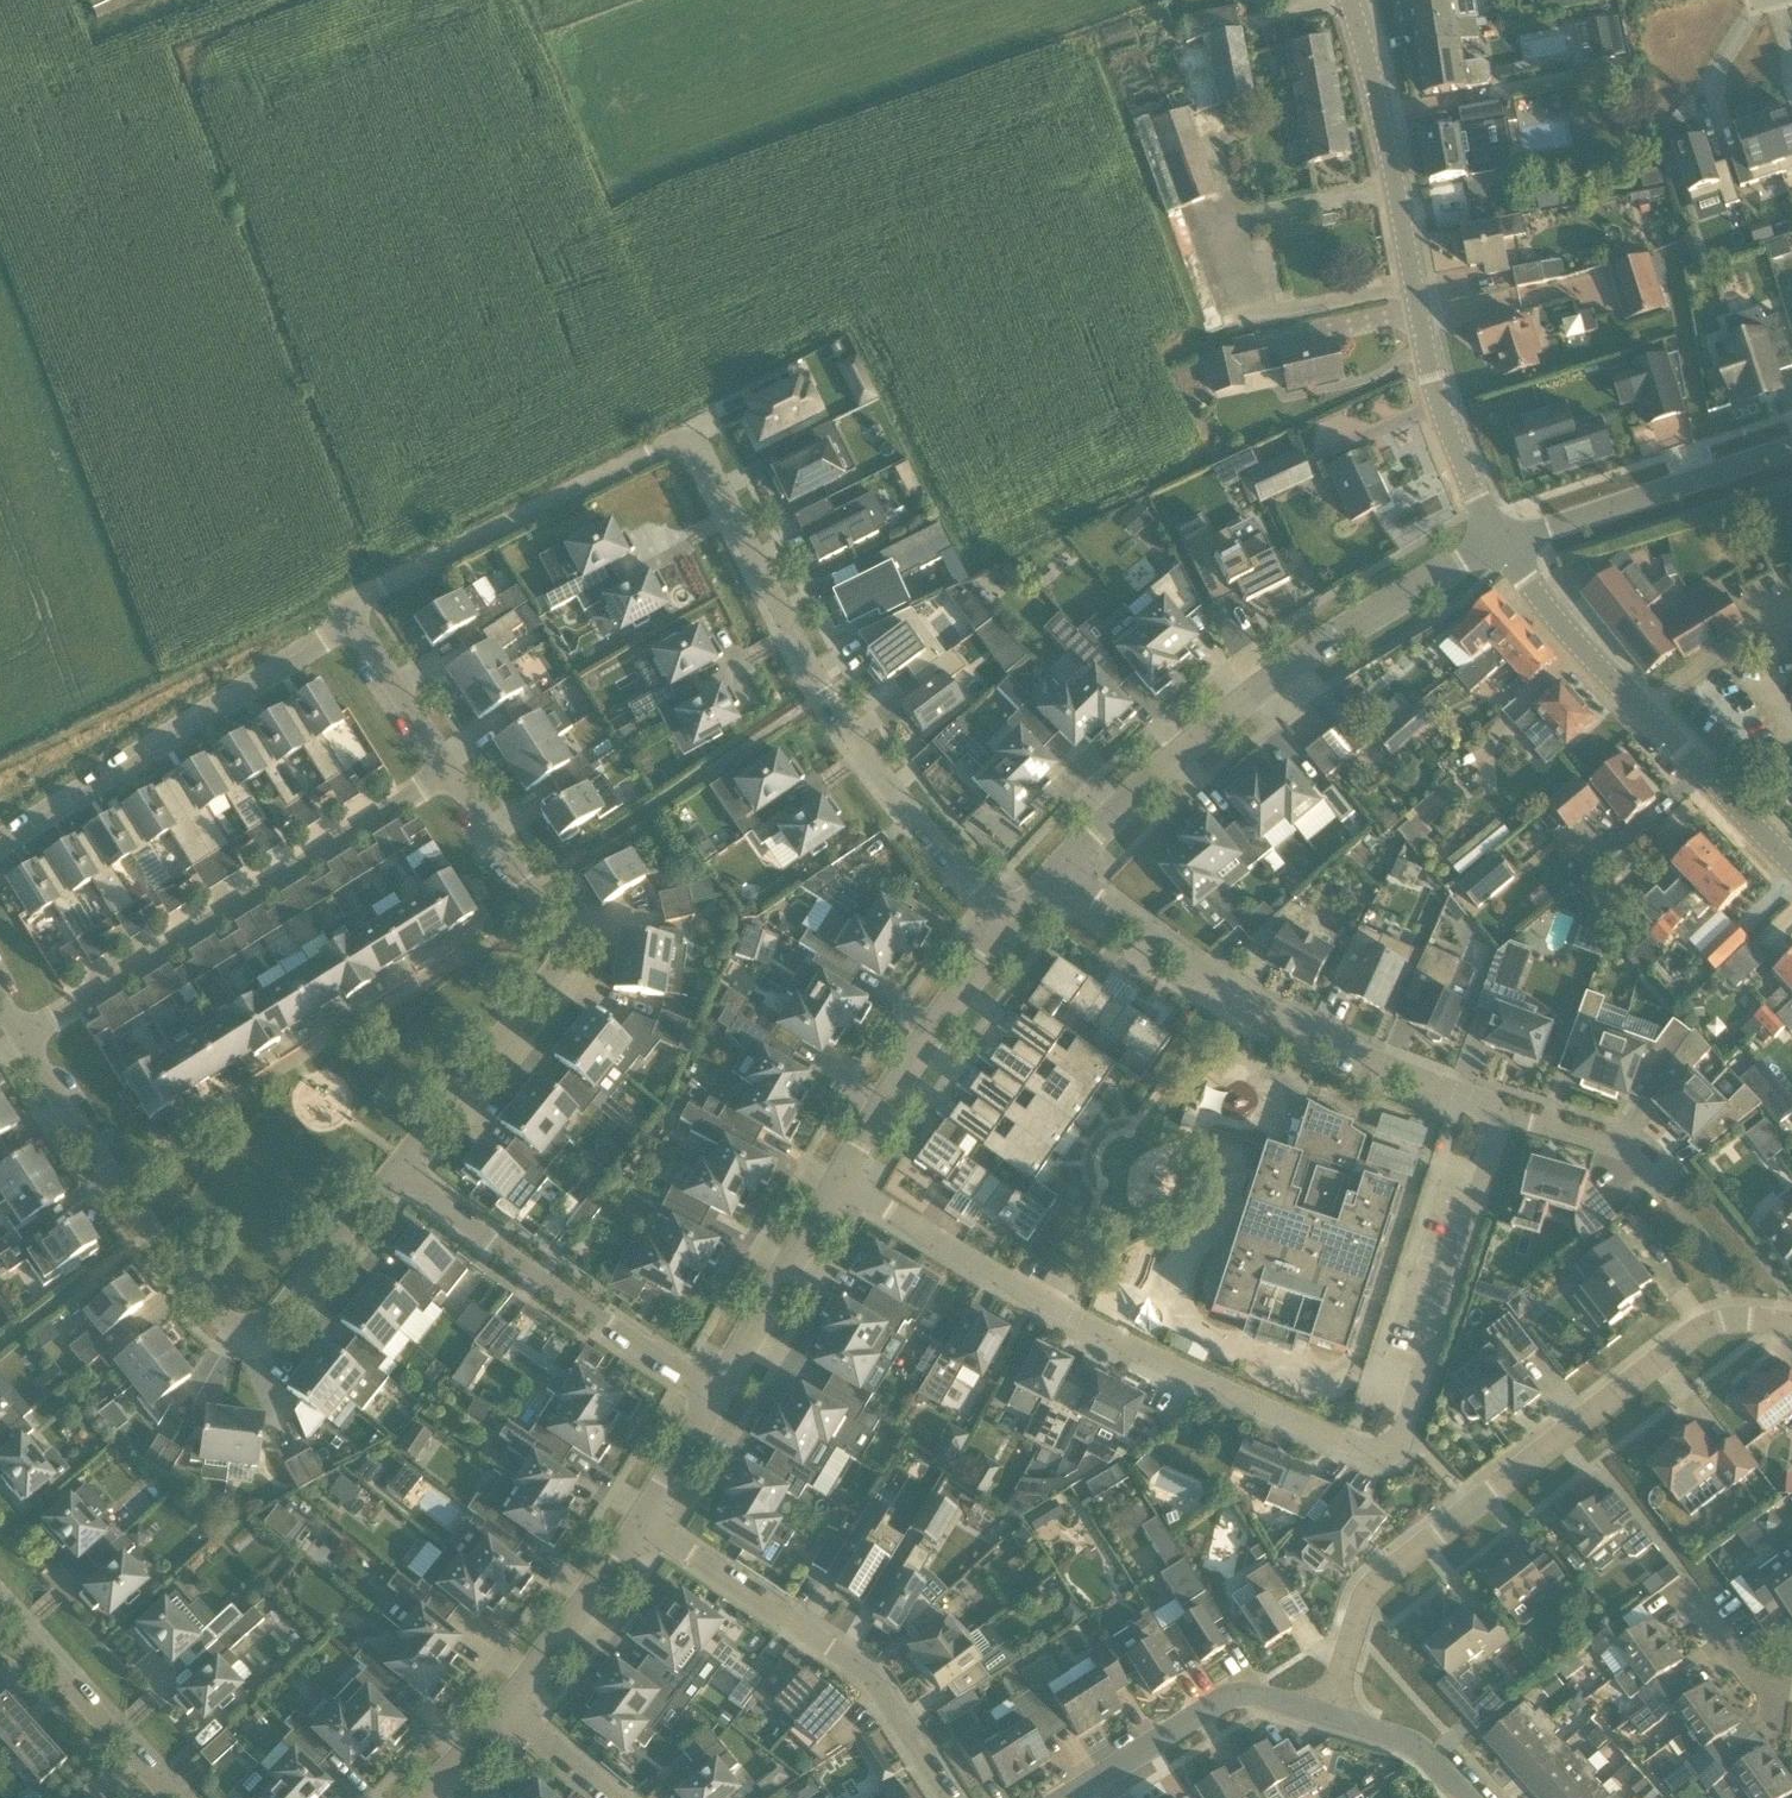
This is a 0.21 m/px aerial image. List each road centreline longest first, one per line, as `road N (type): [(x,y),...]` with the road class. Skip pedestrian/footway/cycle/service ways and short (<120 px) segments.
road 1 (residential): [(842,1189),(1095,1335),(1370,1458),(1405,1441),(1500,1119)]
road 2 (residential): [(1014,917),(979,897),(824,696),(699,452),(682,442),(592,479),(348,605)]
road 3 (residential): [(1328,1717),(1365,1594),(1377,1580),(1700,1329),(1791,1327)]
road 4 (residential): [(25,1037),(150,1231),(227,1320),(251,1327),(279,1317),(398,1173)]
road 5 (residential): [(1501,547),(1441,406),(1394,183),(1342,0)]
road 6 (residential): [(1058,871),(1290,667),(1501,547)]
road 7 (residential): [(1500,1119),(1490,1107),(1329,1044),(1096,908),(1058,871)]
road 8 (residential): [(25,1037),(451,766)]
road 9 (residential): [(398,1173),(554,971),(562,943),(451,766)]
road 10 (residential): [(1791,863),(1558,624),(1501,547)]
road 11 (residential): [(630,1531),(845,1659),(910,1730),(953,1797)]
road 12 (residential): [(359,625),(0,844)]
road 13 (residential): [(398,1173),(711,1395)]
road 14 (residential): [(842,1189),(925,1043),(1014,917)]
road 15 (residential): [(1501,547),(1791,450)]
road 16 (residential): [(1073,1797),(1232,1697),(1328,1717)]
road 17 (residential): [(0,1602),(177,1797)]
road 18 (residential): [(711,1395),(842,1189)]
road 19 (residential): [(508,1714),(630,1531)]
road 20 (residential): [(1670,1194),(1614,1150),(1500,1119)]
road 21 (residential): [(451,766),(359,625)]
road 22 (residential): [(630,1531),(711,1395)]
road 23 (residential): [(1460,1797),(1422,1755),(1328,1717)]
road 24 (residential): [(1791,1693),(1768,1692),(1687,1595)]
road 25 (residential): [(508,1714),(608,1797)]

